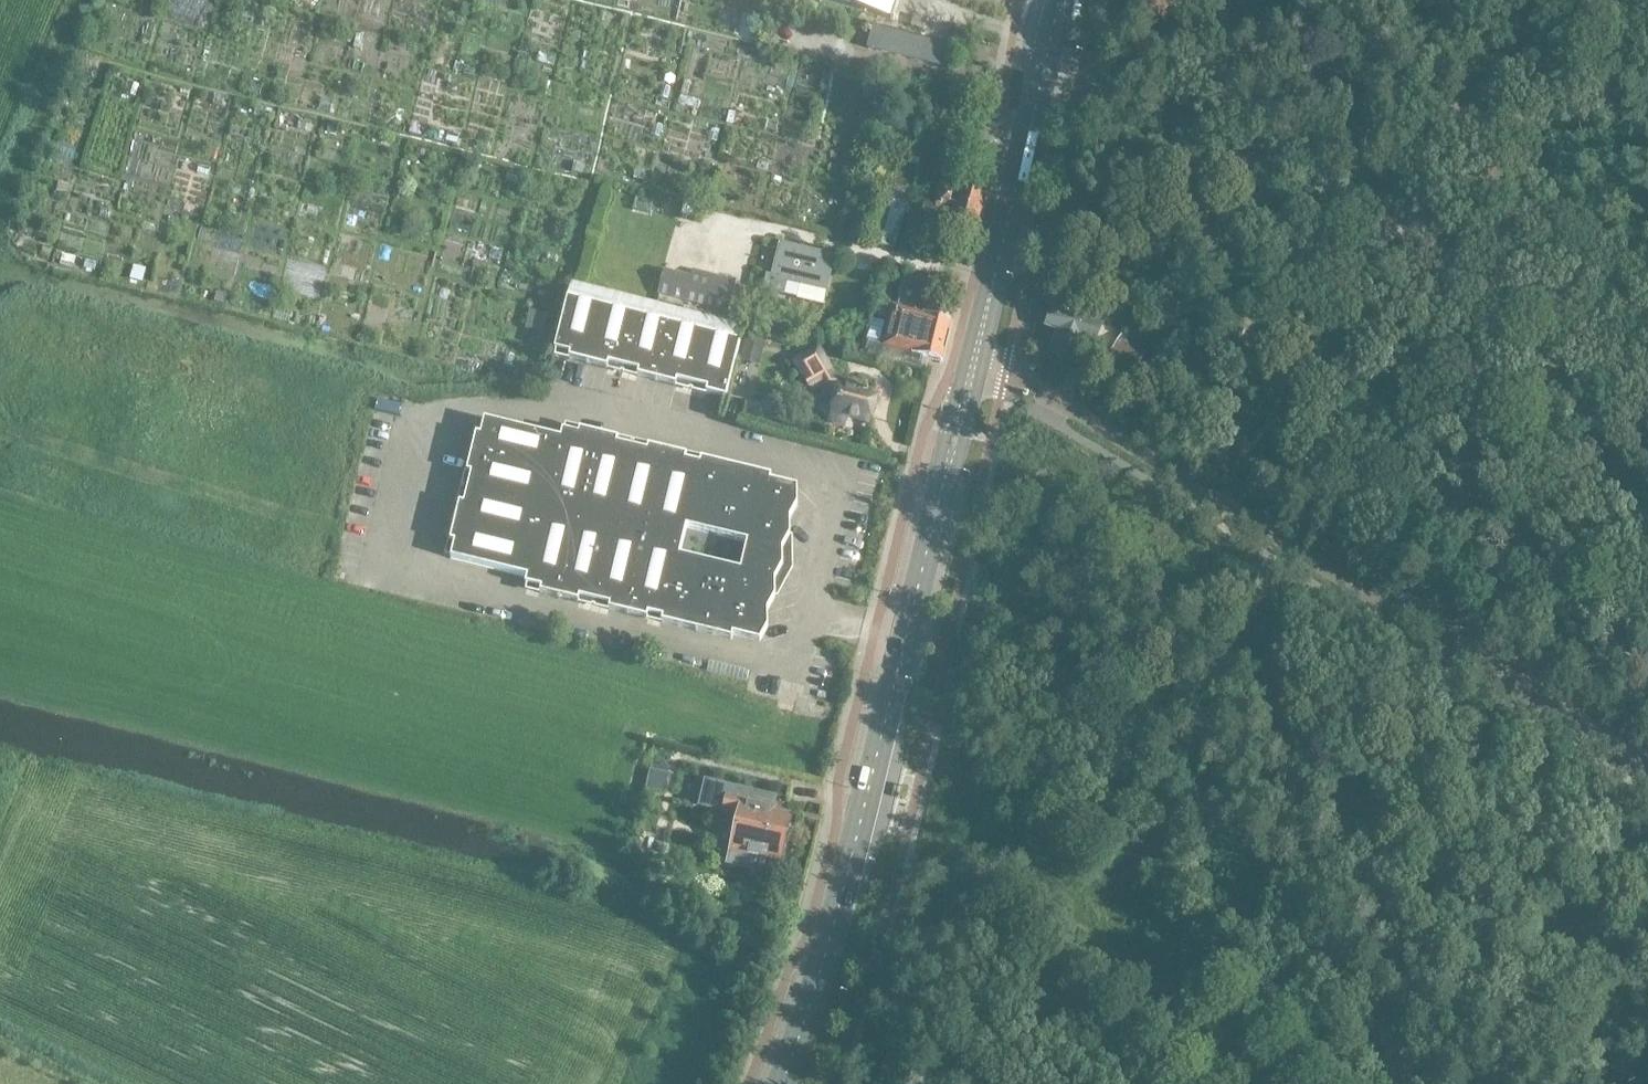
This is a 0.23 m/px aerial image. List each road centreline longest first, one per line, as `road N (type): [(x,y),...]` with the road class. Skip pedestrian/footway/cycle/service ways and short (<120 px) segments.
road 1 (unclassified): [(1647,767),(1030,382),(975,358)]
road 2 (primary): [(784,1083),(825,957),(975,358)]
road 3 (primary): [(975,358),(1060,0)]

